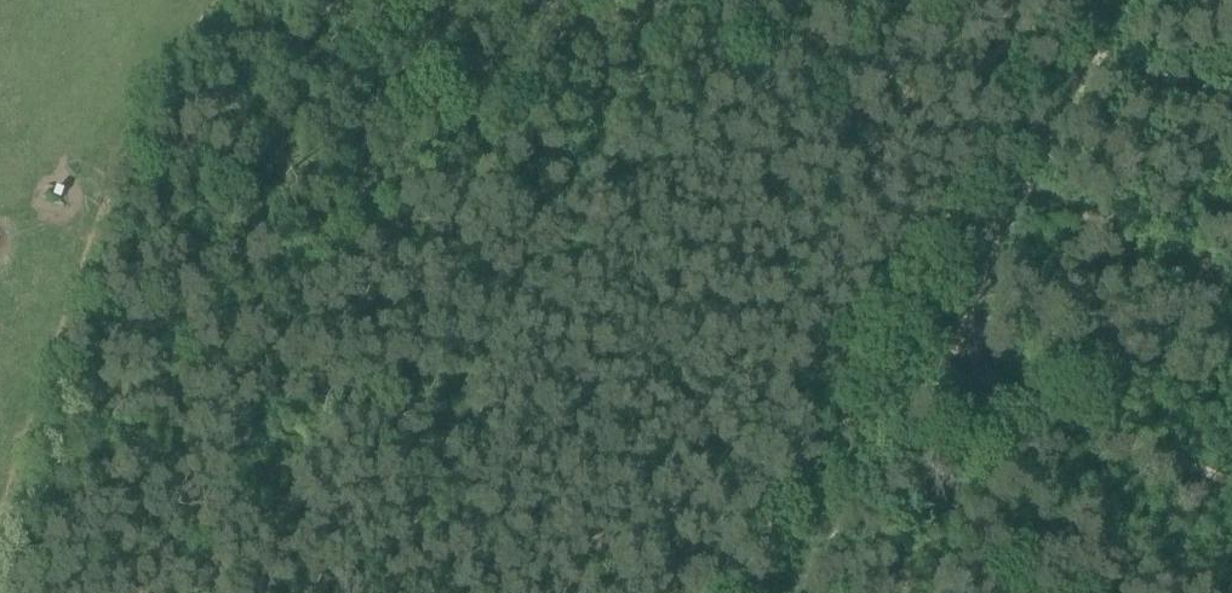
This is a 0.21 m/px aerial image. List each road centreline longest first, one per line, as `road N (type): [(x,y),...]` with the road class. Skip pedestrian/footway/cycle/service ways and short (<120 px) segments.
road 1 (track): [(1105,0),(783,592)]
road 2 (track): [(933,320),(1231,478)]

